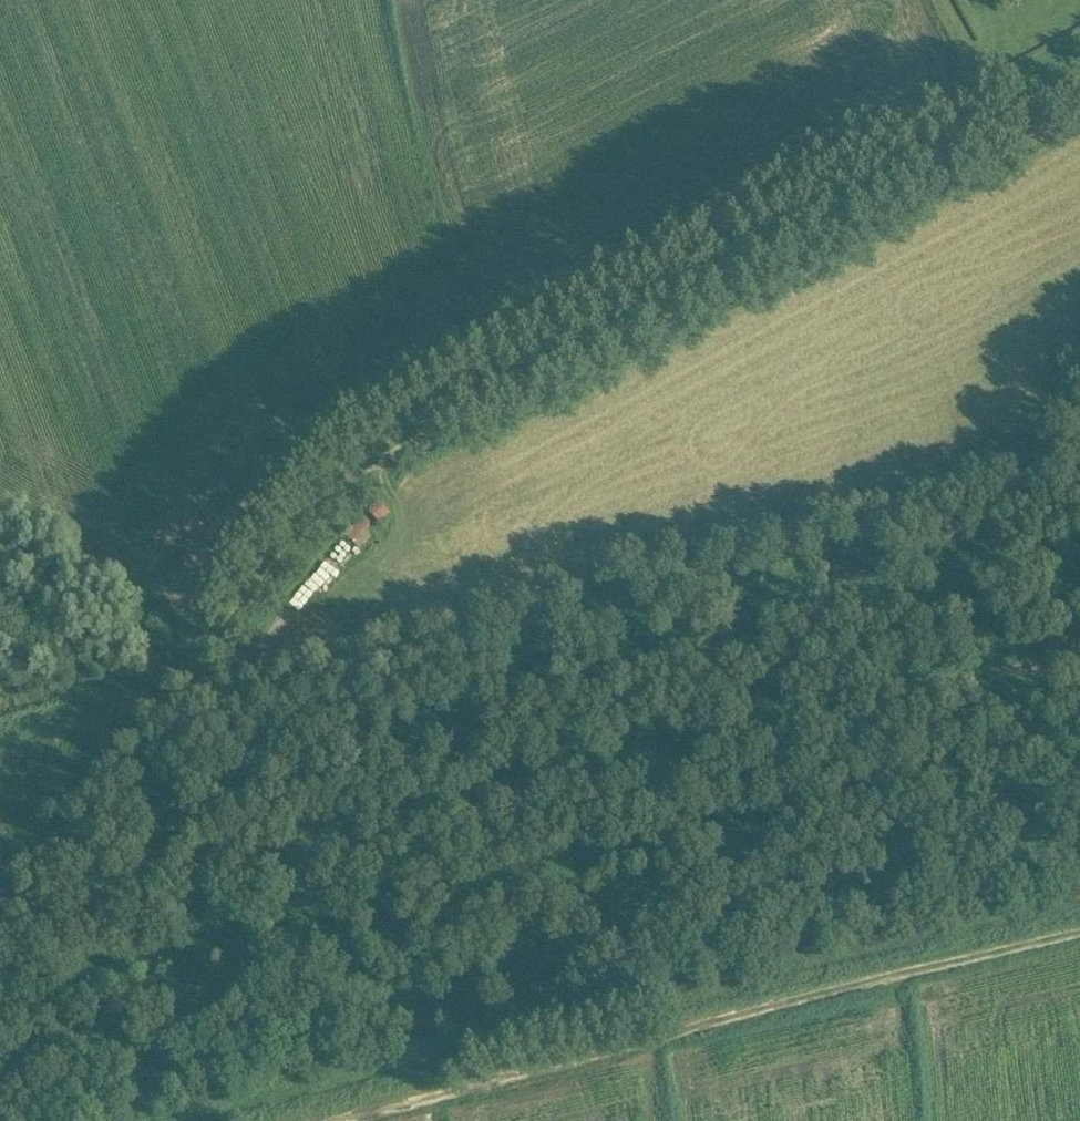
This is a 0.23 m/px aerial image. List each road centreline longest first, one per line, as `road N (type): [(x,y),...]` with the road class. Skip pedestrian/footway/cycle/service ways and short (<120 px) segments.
road 1 (track): [(1079,96),(421,427),(334,485),(196,651)]
road 2 (track): [(1079,933),(329,1120)]

